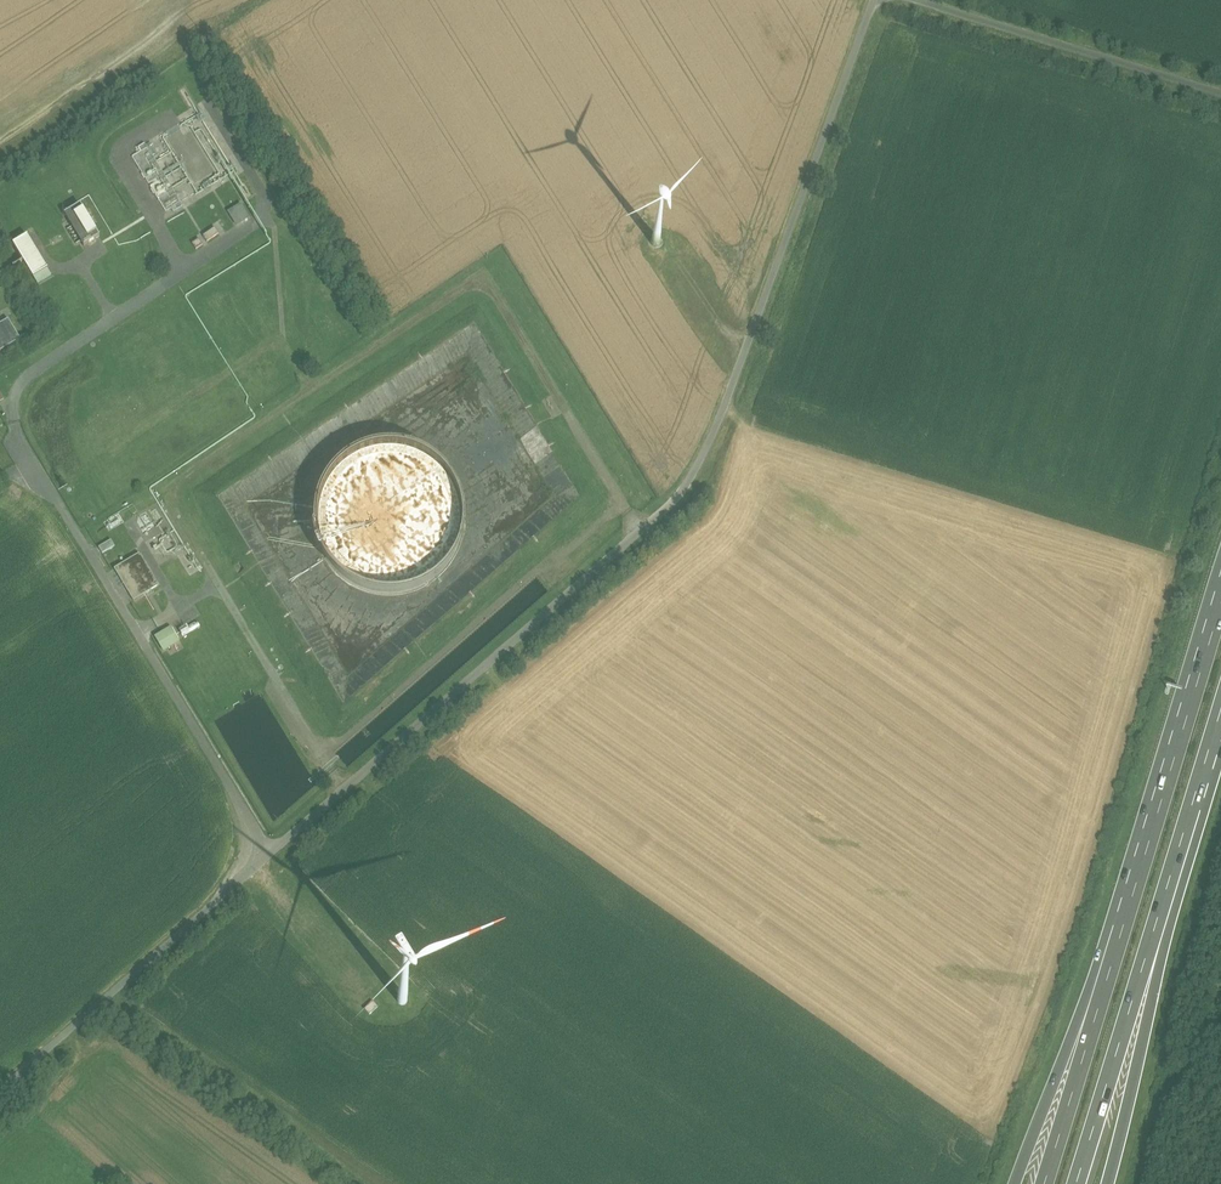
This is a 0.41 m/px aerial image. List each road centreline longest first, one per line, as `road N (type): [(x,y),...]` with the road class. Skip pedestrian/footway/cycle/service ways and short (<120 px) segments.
road 1 (unclassified): [(879,0),(741,345),(689,501),(0,1096)]
road 2 (motorway): [(1220,608),(1107,981)]
road 3 (unclassified): [(920,0),(1220,90)]
road 4 (motorway): [(1077,1183),(1150,946)]
road 5 (motorway): [(1150,946),(1220,714)]
road 6 (motorway): [(1108,1183),(1150,946)]
road 7 (motorway): [(1107,981),(1016,1183)]
road 8 (motorway): [(1107,981),(1045,1183)]

